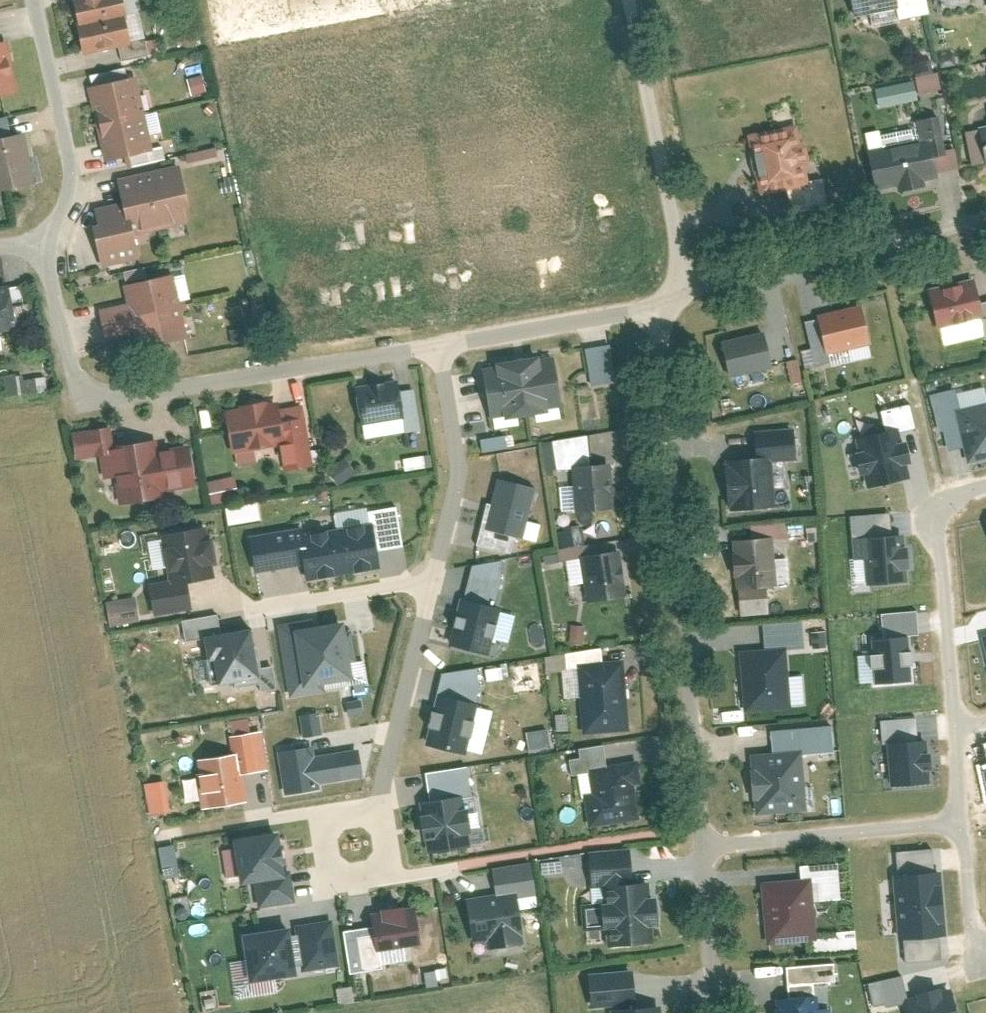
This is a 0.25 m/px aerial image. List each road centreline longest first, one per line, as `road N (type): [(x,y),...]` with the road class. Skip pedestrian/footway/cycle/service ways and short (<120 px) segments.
road 1 (residential): [(701,848),(661,308)]
road 2 (residential): [(40,237),(68,366),(86,391),(145,392),(442,343)]
road 3 (residential): [(366,849),(462,480),(442,343)]
road 4 (residential): [(633,26),(336,78),(320,0)]
road 5 (residential): [(668,287),(985,216)]
road 6 (residential): [(985,489),(940,507),(937,526),(955,725)]
road 7 (residential): [(633,26),(677,253),(668,287)]
road 8 (residential): [(701,848),(963,822)]
road 9 (residential): [(40,237),(61,210),(66,157),(30,0)]
road 10 (residential): [(442,343),(661,308)]
road 11 (residential): [(713,1012),(701,848)]
road 12 (residential): [(963,822),(974,956),(985,953)]

